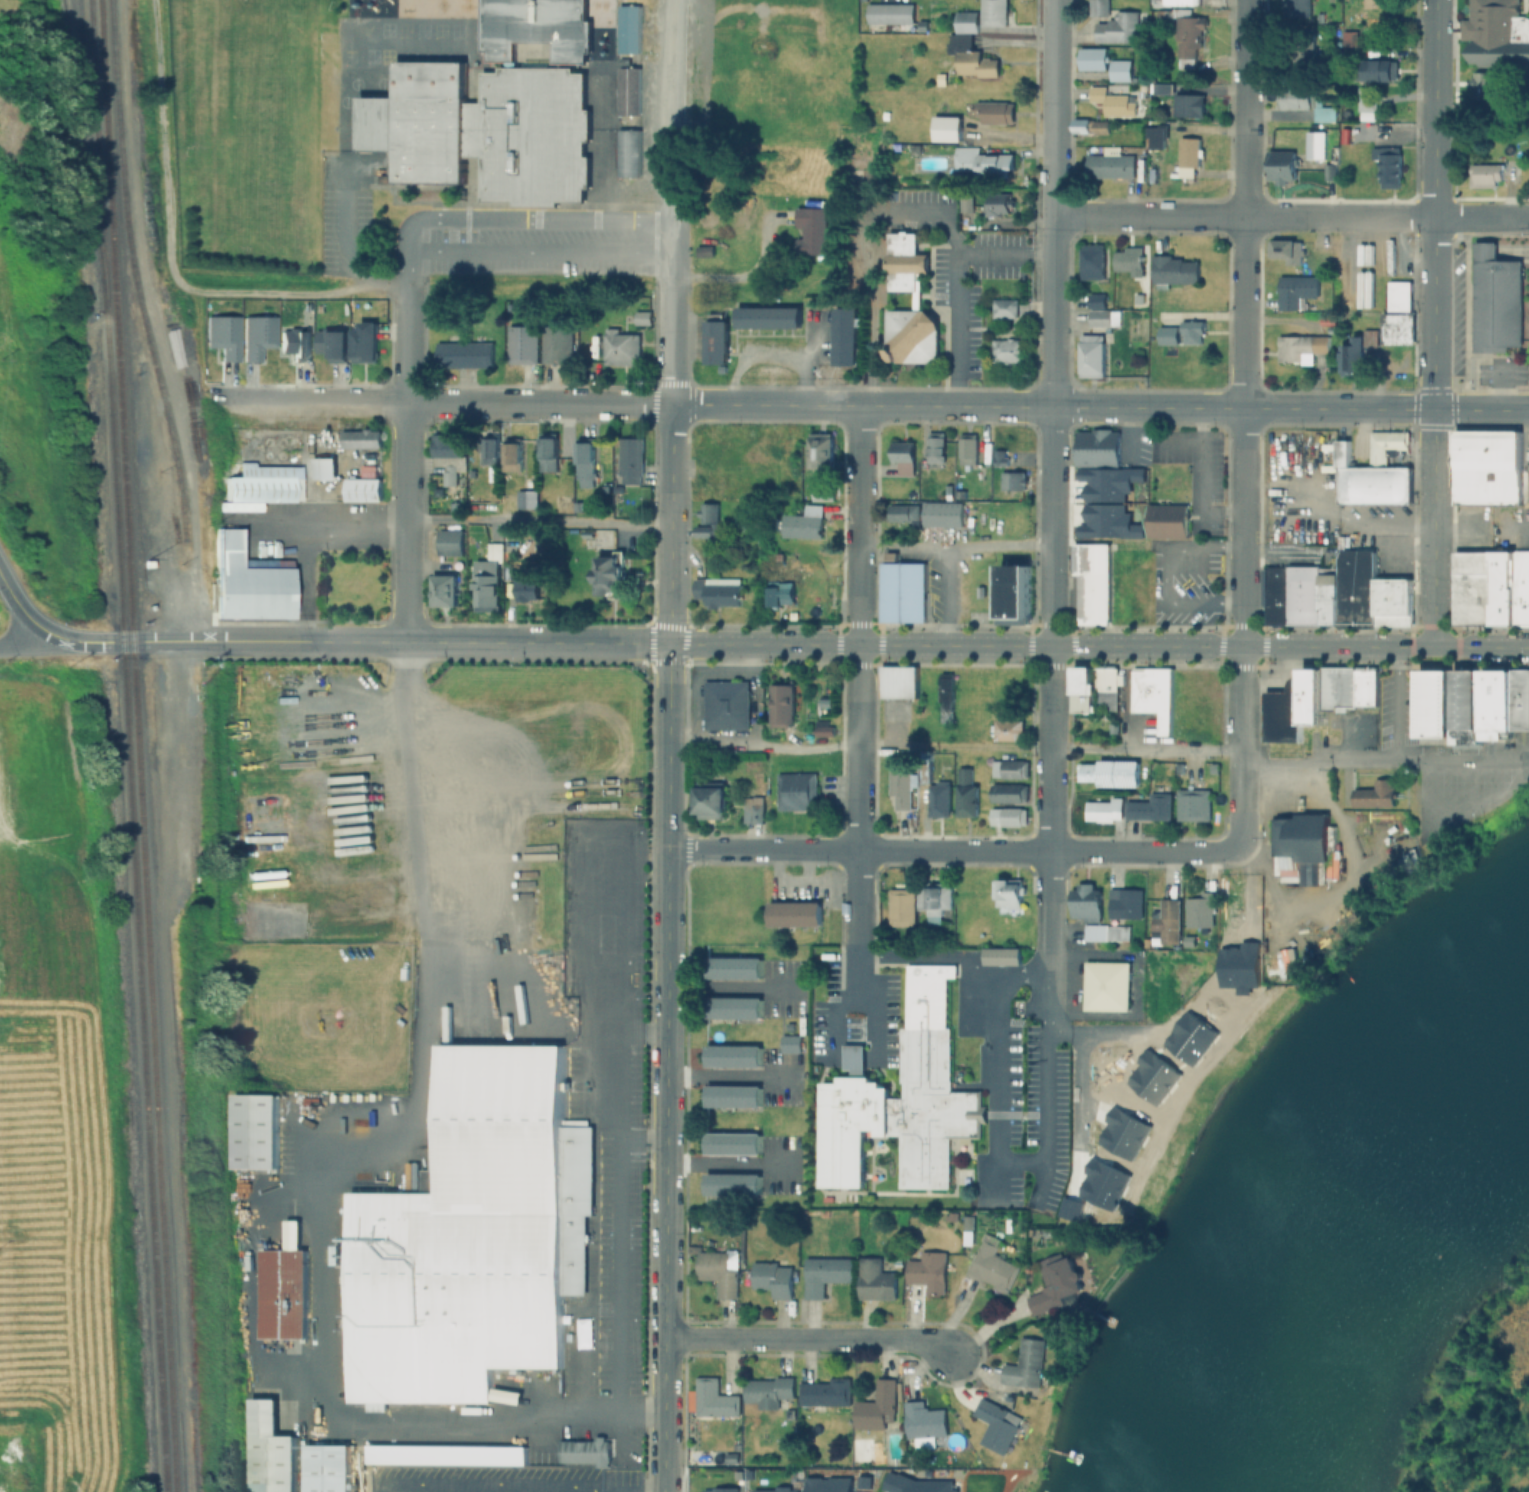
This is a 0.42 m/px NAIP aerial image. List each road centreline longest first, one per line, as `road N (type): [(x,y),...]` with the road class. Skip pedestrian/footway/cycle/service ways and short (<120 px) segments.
road 1 (residential): [(1047,898),(1054,0)]
road 2 (secondary): [(1528,647),(668,644)]
road 3 (tertiary): [(671,403),(1528,410)]
road 4 (residential): [(1240,766),(1246,0)]
road 5 (tertiary): [(663,1337),(668,644)]
road 6 (residential): [(667,849),(1220,852),(1239,836),(1240,766)]
road 7 (tertiary): [(1432,646),(1434,0)]
road 8 (residential): [(857,994),(858,405)]
road 9 (track): [(153,0),(168,256),(178,280),(200,290),(383,284)]
road 10 (tertiary): [(668,644),(218,641)]
road 11 (residential): [(405,642),(406,291)]
road 12 (residential): [(663,1337),(912,1339),(948,1356)]
road 13 (residential): [(406,401),(671,403)]
road 14 (tertiary): [(668,644),(671,403)]
road 15 (residential): [(891,208),(871,215),(870,405)]
road 16 (residential): [(208,399),(406,401)]
road 17 (residential): [(1052,216),(1244,215)]
road 18 (residential): [(1244,215),(1434,218)]
road 19 (residential): [(671,403),(672,220)]
road 20 (tertiary): [(218,641),(87,642),(40,629)]
road 21 (tertiary): [(662,1464),(663,1337)]

